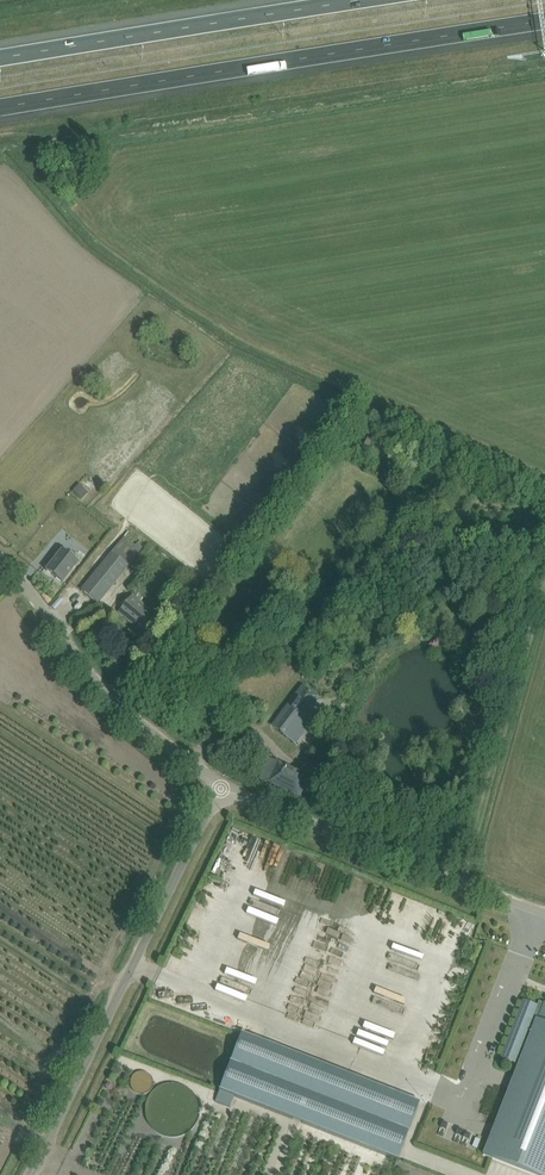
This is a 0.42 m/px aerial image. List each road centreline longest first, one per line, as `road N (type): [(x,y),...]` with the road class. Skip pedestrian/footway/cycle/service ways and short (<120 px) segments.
road 1 (motorway): [(0,108),(544,20)]
road 2 (unclassified): [(30,1174),(224,783)]
road 3 (motorway): [(357,0),(0,58)]
road 4 (unclassified): [(224,783),(544,913)]
road 5 (unclassified): [(224,783),(108,694),(0,558)]

